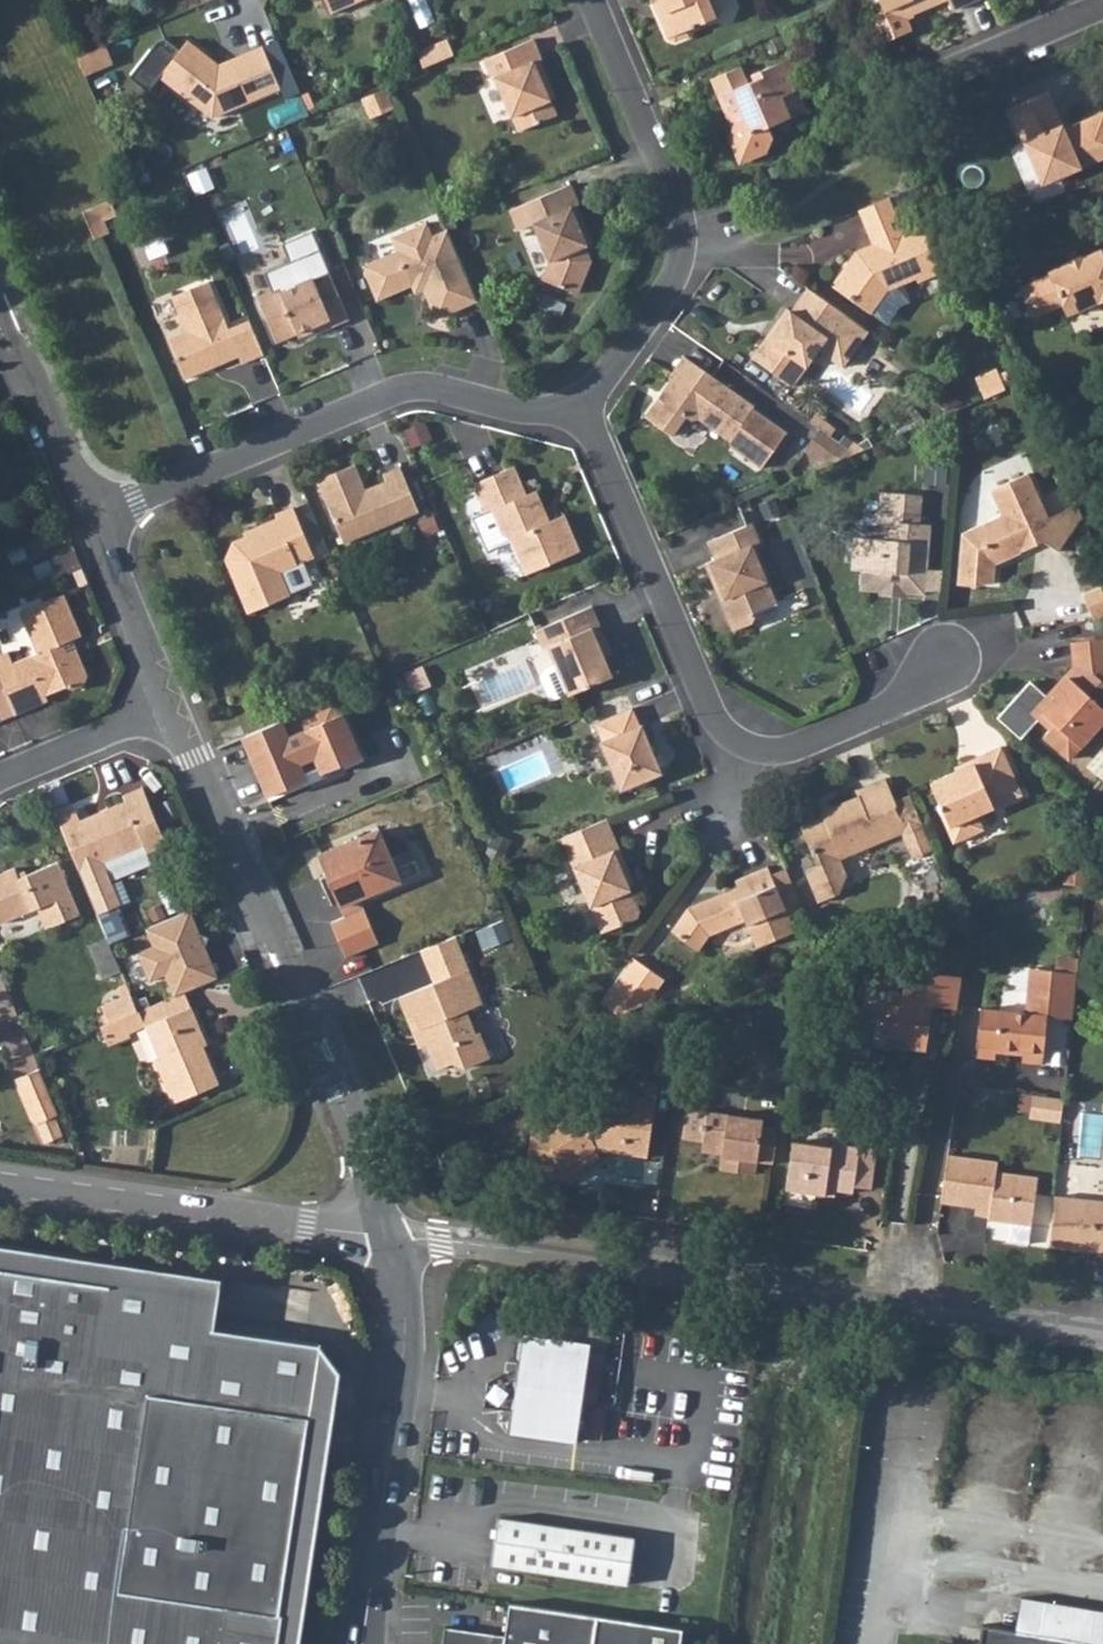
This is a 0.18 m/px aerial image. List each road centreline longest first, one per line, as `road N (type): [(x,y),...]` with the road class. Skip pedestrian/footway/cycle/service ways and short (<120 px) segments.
road 1 (residential): [(396,1236),(1102,1336)]
road 2 (residential): [(396,1236),(175,704)]
road 3 (residential): [(95,516),(398,394),(440,390),(531,412),(580,412)]
road 4 (residential): [(396,1236),(404,1358),(362,1643)]
road 5 (residential): [(0,1182),(396,1236)]
road 6 (residential): [(580,412),(705,693),(745,745)]
road 7 (residential): [(685,249),(680,206),(596,0)]
road 8 (residential): [(95,516),(0,292)]
road 9 (residential): [(745,745),(781,751),(872,714),(957,652)]
road 10 (residential): [(909,98),(933,75),(1091,0)]
road 11 (residential): [(175,704),(95,516)]
road 12 (residential): [(580,412),(673,285),(685,249)]
road 13 (residential): [(175,704),(0,777)]

